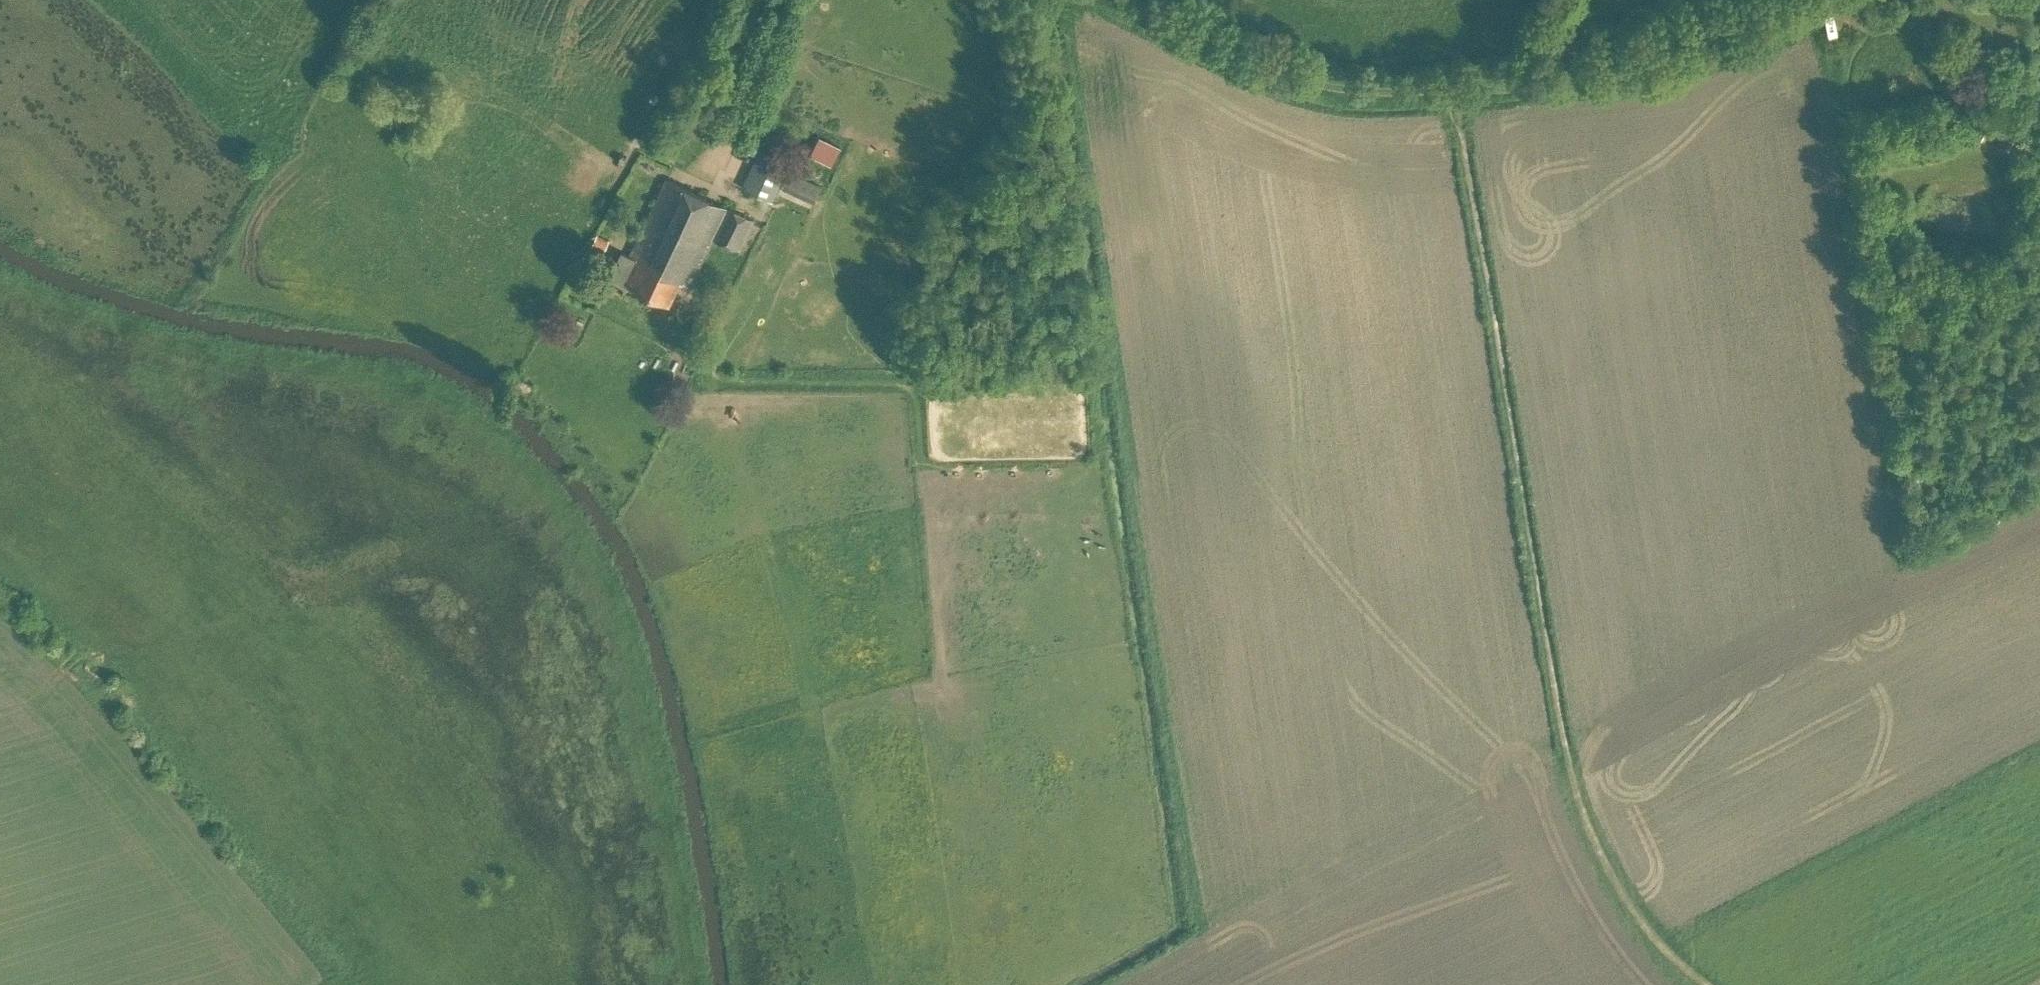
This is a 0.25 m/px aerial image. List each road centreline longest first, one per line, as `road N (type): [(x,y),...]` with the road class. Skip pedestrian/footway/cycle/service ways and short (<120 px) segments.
road 1 (track): [(1458,91),(1533,88),(1696,55),(1822,0)]
road 2 (track): [(1120,0),(1292,77),(1458,91)]

